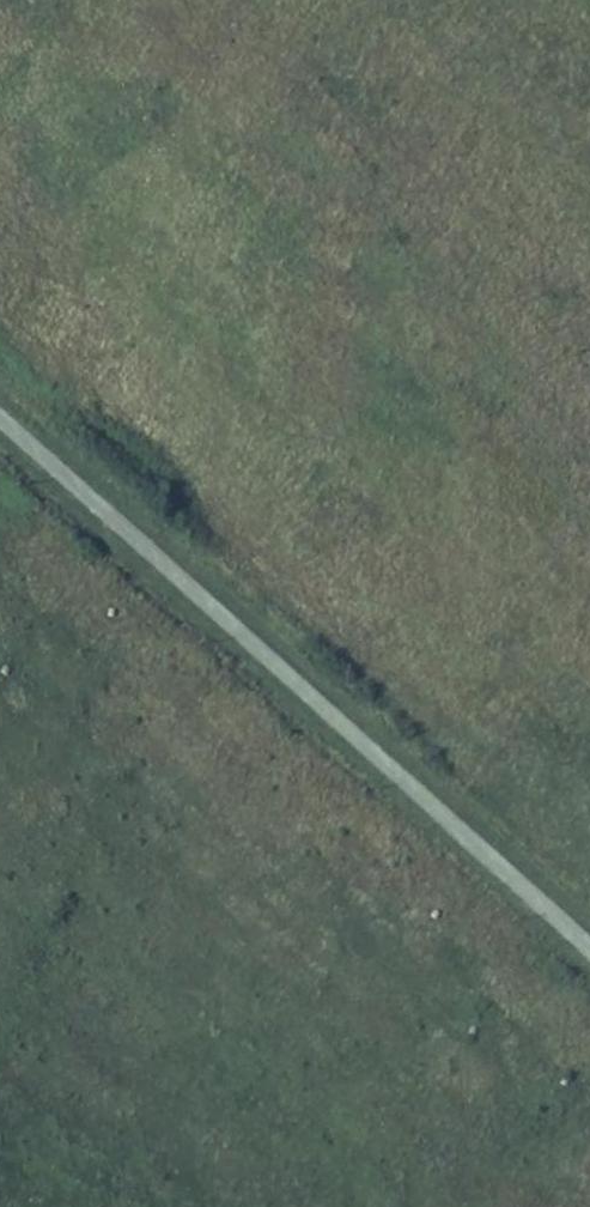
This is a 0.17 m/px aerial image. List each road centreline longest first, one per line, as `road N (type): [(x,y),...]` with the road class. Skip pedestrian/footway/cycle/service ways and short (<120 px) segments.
road 1 (unclassified): [(0,422),(589,946)]

